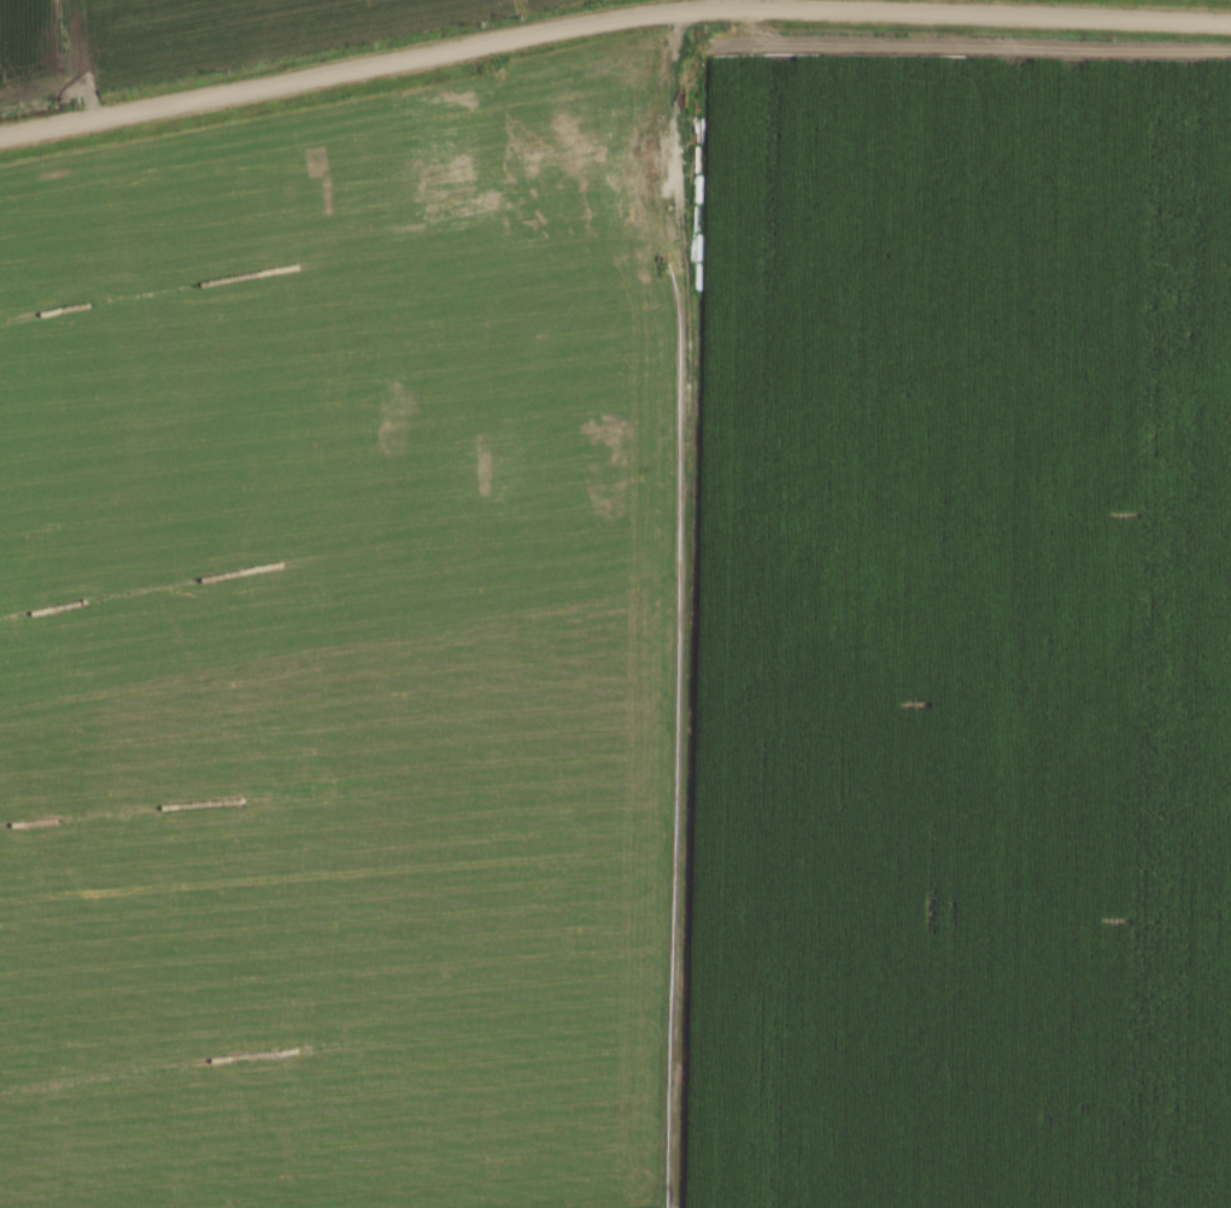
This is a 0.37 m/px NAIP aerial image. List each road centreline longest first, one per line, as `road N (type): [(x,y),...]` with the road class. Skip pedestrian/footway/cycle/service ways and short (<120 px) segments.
road 1 (tertiary): [(1230,20),(680,8),(0,137)]

